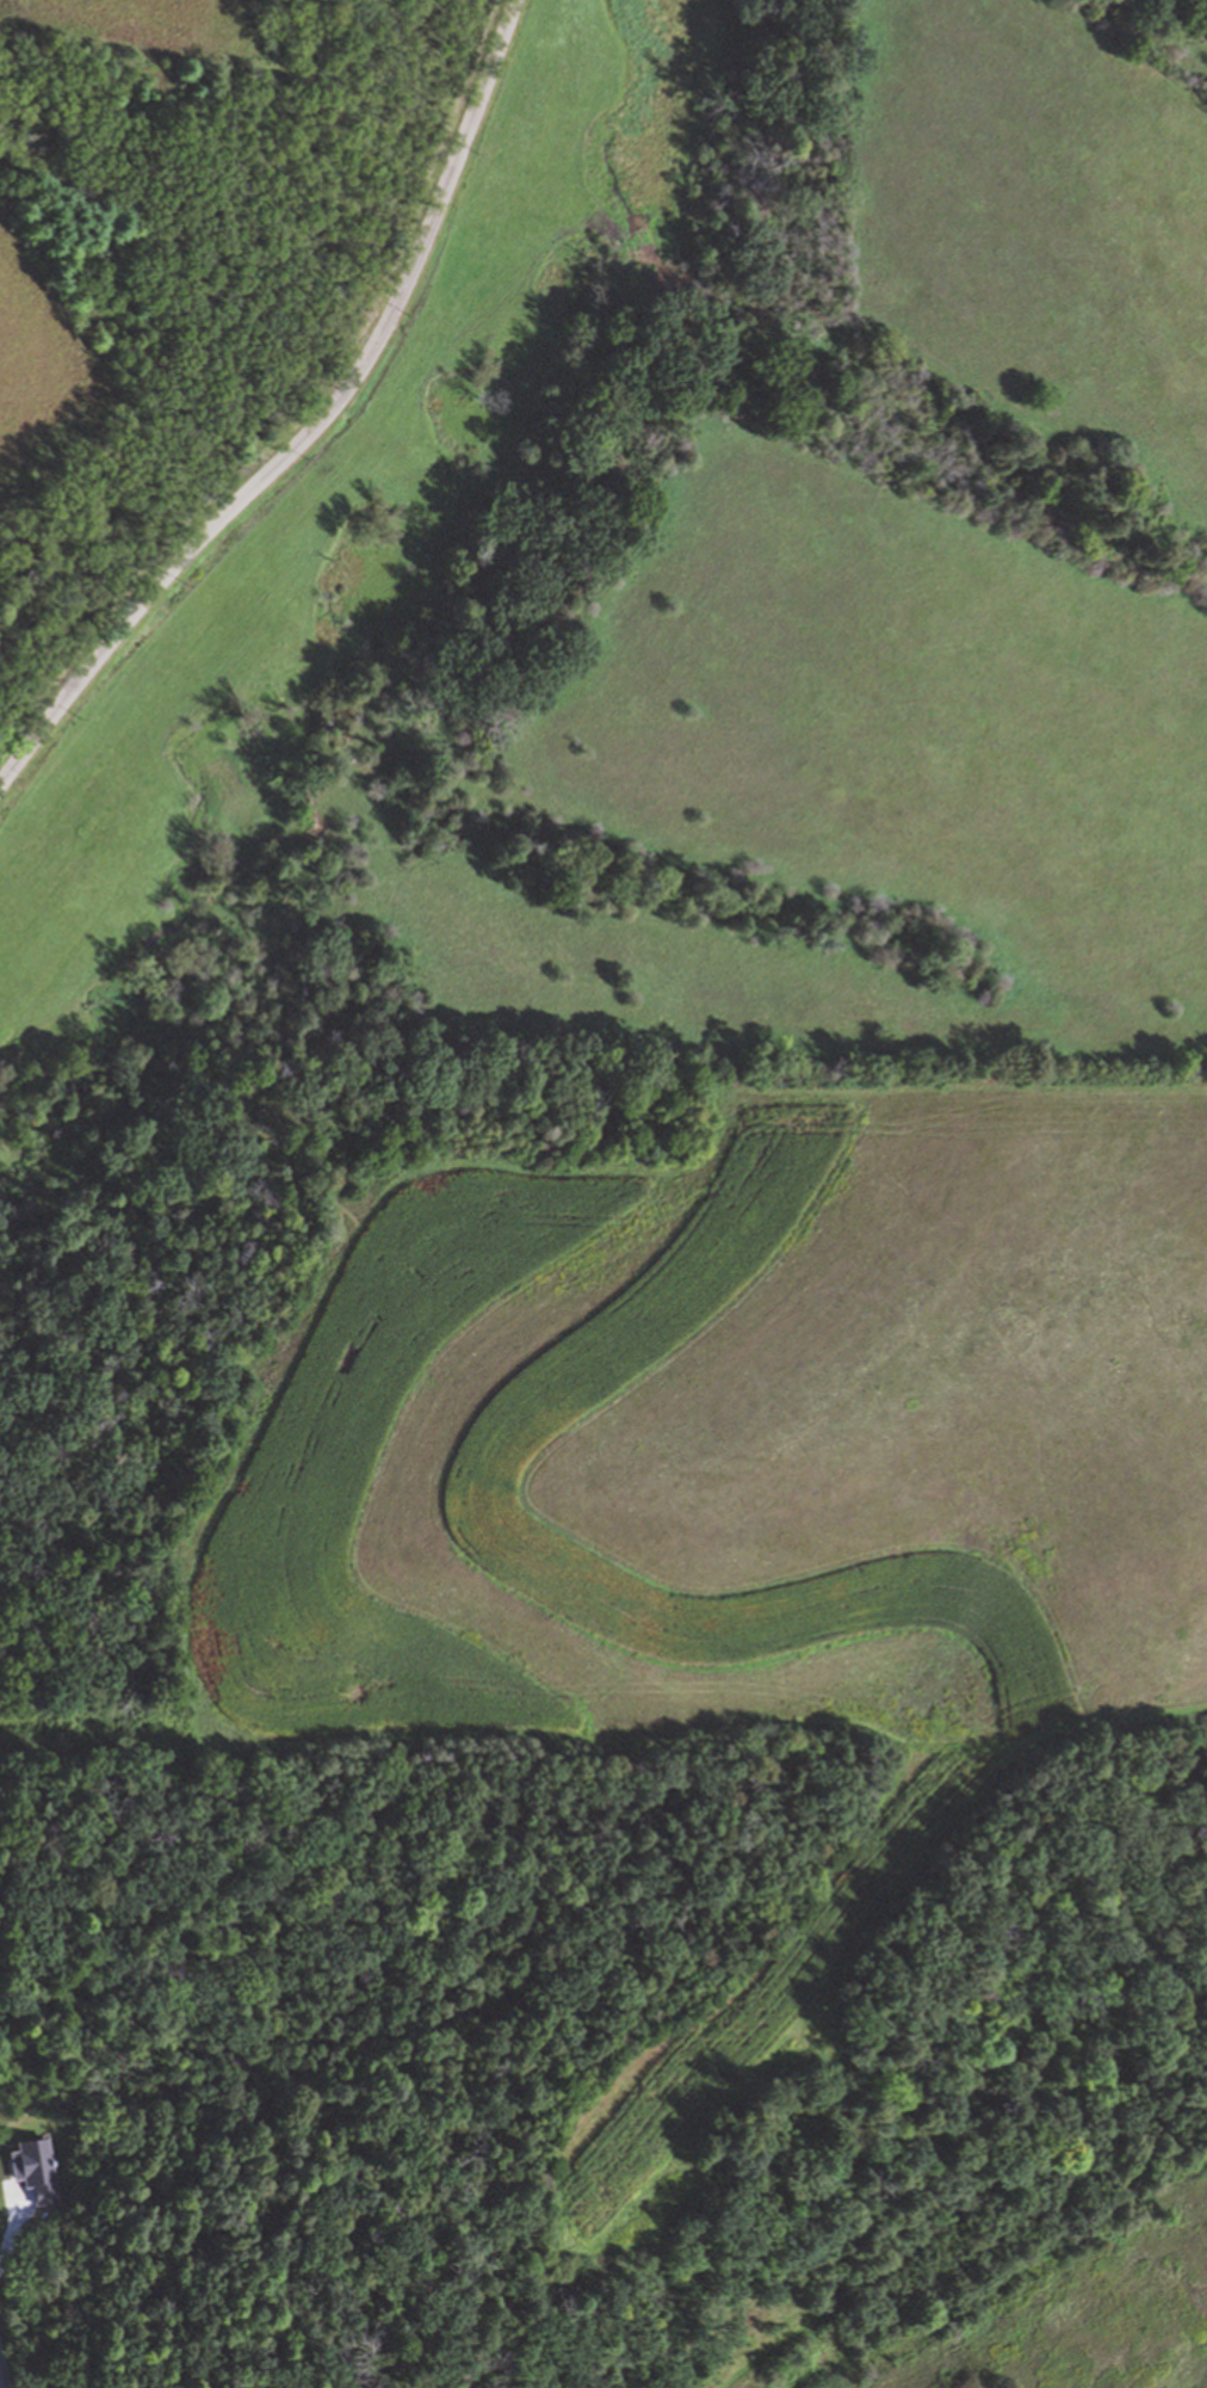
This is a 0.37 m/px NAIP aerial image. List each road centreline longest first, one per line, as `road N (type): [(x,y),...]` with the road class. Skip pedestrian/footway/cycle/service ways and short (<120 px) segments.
road 1 (residential): [(0,781),(157,581),(347,383),(408,277),(516,0)]

